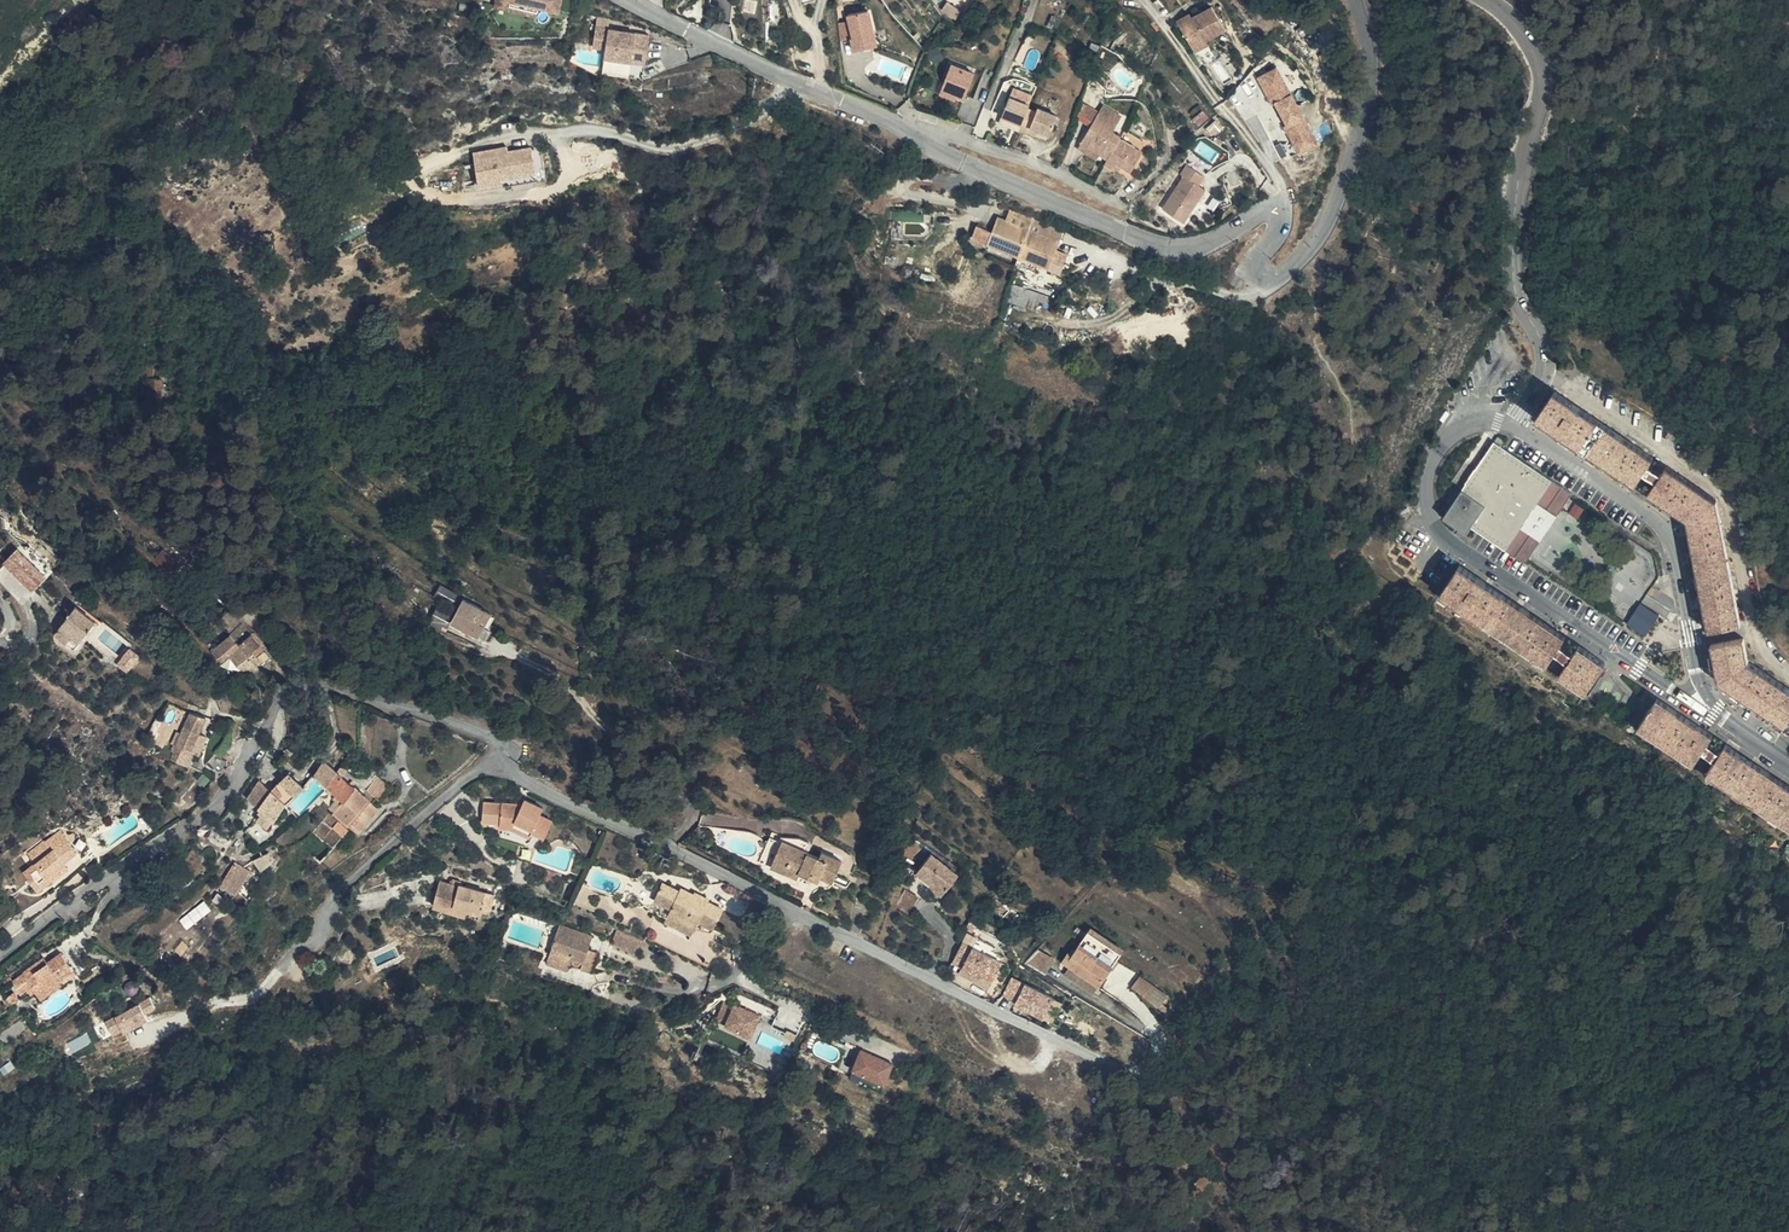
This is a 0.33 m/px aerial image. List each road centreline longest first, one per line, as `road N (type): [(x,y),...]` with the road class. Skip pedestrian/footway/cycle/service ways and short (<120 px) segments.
road 1 (residential): [(496,764),(1106,1070)]
road 2 (residential): [(0,958),(209,814),(237,784),(293,688),(334,687),(487,733),(496,764)]
road 3 (unclassified): [(1512,429),(1547,366),(1519,304),(1513,263),(1539,92),(1526,38),(1482,0)]
road 4 (unclassified): [(1512,429),(1480,423),(1444,442),(1428,475),(1436,525),(1451,545),(1680,692)]
road 5 (residential): [(911,132),(957,160),(1172,249),(1218,242),(1263,211),(1276,213)]
road 6 (residential): [(1276,213),(1280,223),(1257,261),(1259,277),(1274,279),(1305,257),(1344,183),(1367,98),(1361,0)]
road 7 (unclassified): [(1701,680),(1665,533),(1512,429)]
road 8 (residential): [(632,0),(911,132)]
road 9 (residential): [(496,764),(454,790),(343,890),(309,944)]
road 10 (residential): [(1276,213),(1277,177),(1144,0)]
road 11 (residential): [(911,132),(1055,172),(1119,203)]

